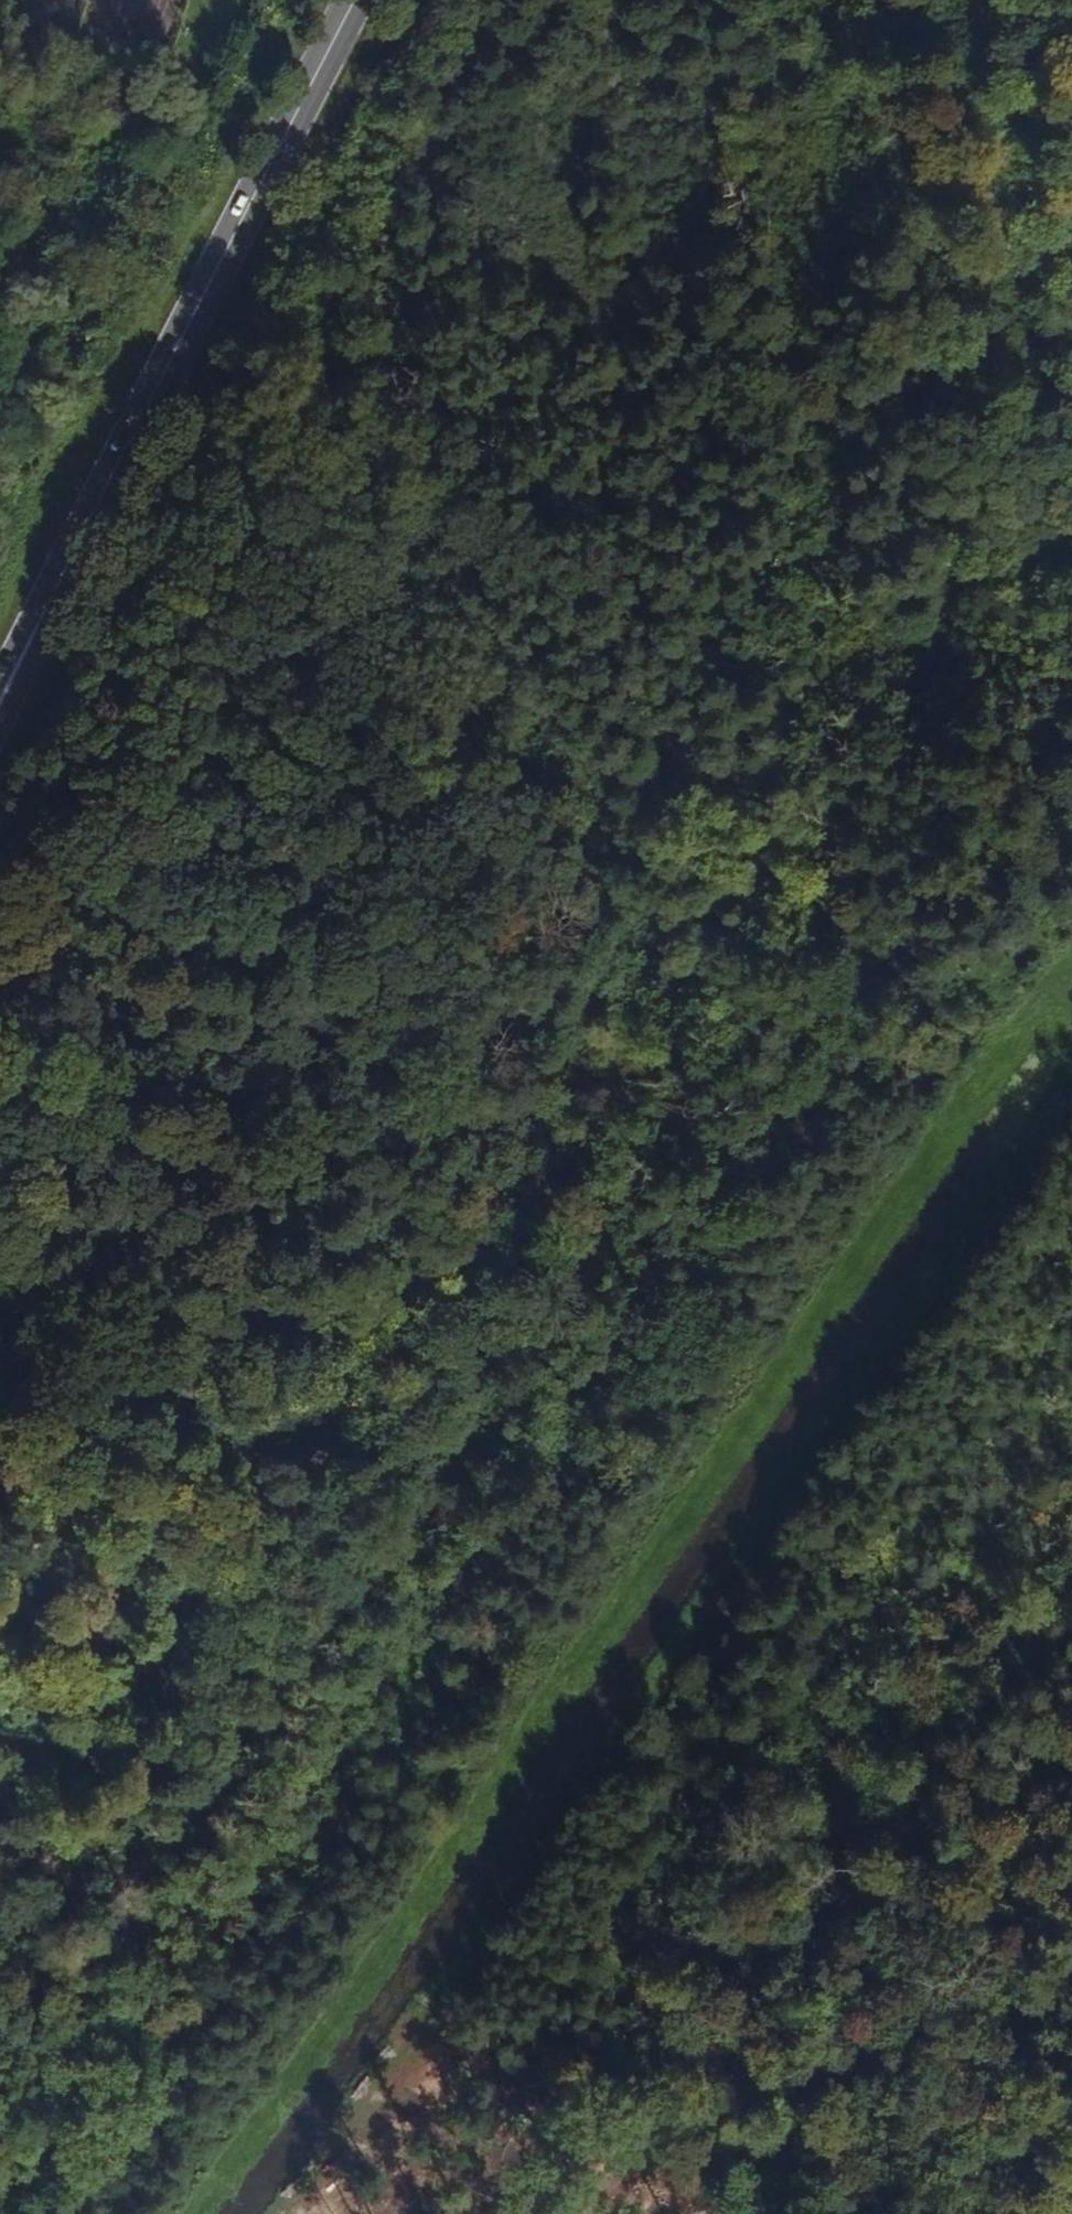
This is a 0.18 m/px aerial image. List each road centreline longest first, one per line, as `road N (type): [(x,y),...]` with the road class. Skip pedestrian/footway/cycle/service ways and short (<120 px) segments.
road 1 (primary): [(92,516),(355,0)]
road 2 (primary): [(0,729),(92,516)]
road 3 (primary): [(92,516),(0,678)]

